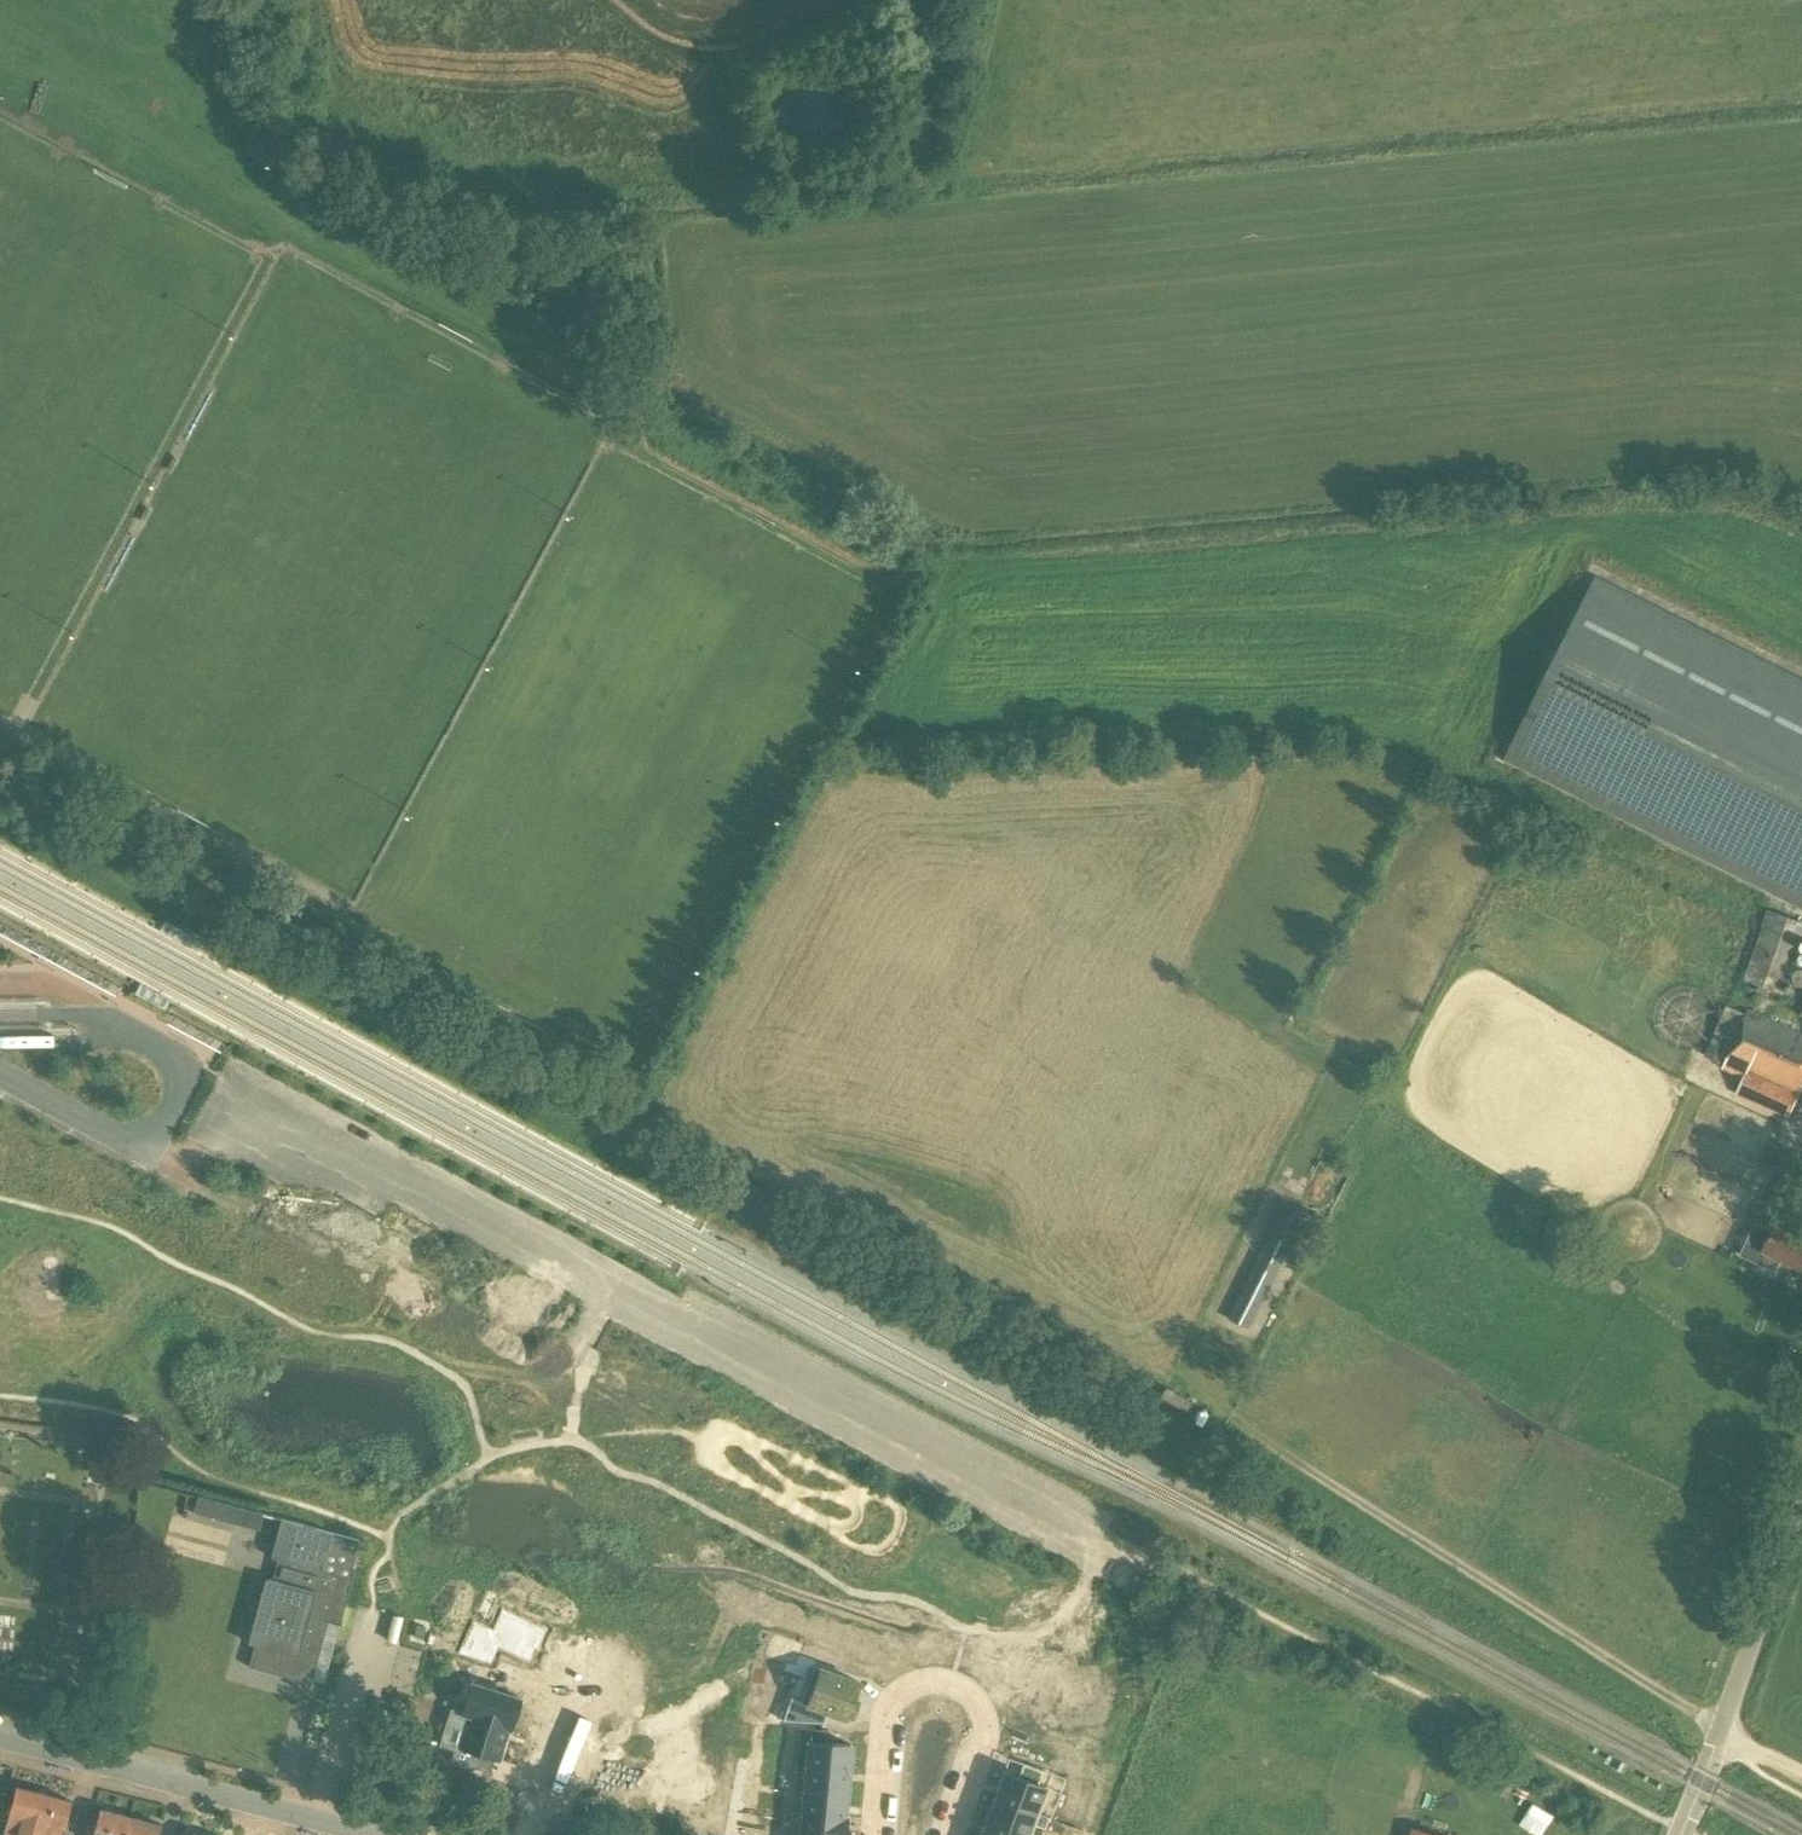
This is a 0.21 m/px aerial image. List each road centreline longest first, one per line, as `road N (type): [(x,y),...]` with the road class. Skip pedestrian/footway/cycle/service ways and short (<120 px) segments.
road 1 (track): [(1204,1383),(1284,1464),(1801,1778)]
road 2 (unclassified): [(383,1834),(0,1735)]
road 3 (unclassified): [(1683,1834),(1801,1477)]
road 4 (residential): [(953,1834),(987,1727),(969,1694),(936,1681),(910,1686),(882,1714),(874,1834)]
road 5 (residential): [(145,1152),(172,1104),(176,1068),(168,1055),(96,1015)]
road 6 (residential): [(527,1834),(607,1663)]
road 7 (residential): [(145,1152),(0,1074)]

